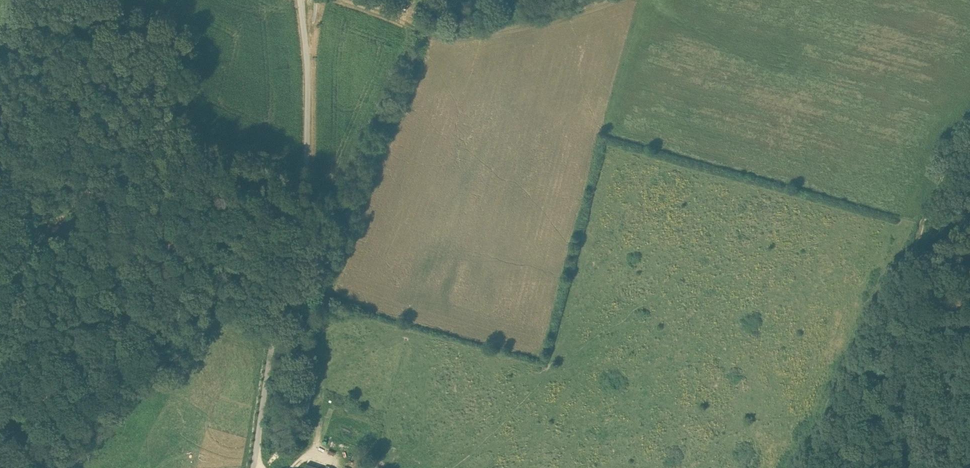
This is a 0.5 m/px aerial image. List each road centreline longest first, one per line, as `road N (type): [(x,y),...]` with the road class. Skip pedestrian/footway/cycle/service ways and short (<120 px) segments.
road 1 (unclassified): [(254,467),(304,213),(309,110),(300,0)]

